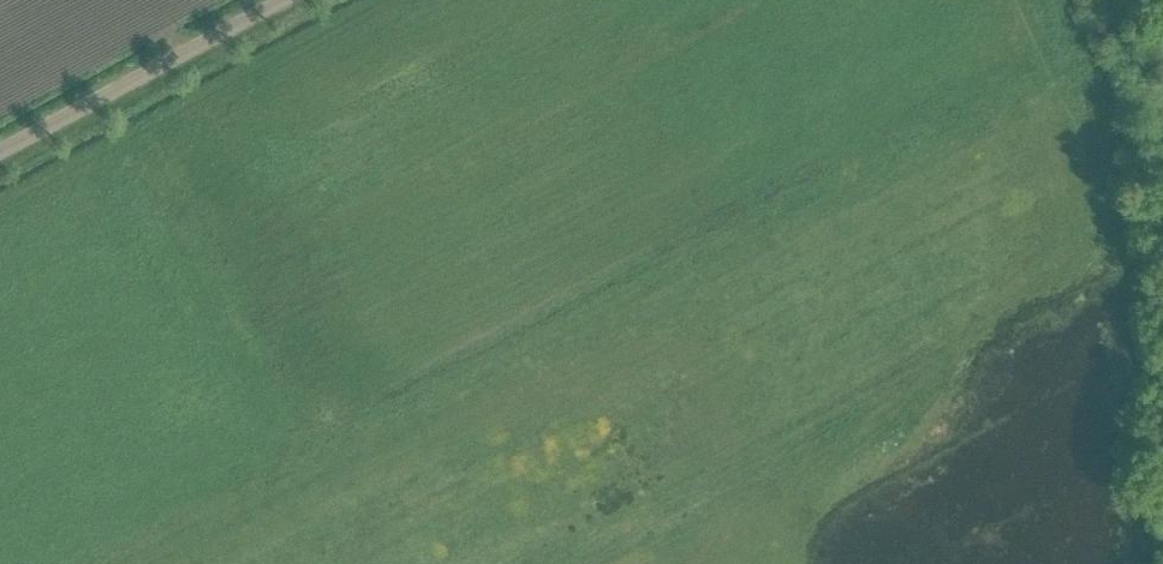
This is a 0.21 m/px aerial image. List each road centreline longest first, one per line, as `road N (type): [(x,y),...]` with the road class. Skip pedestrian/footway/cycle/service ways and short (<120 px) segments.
road 1 (unclassified): [(0,151),(281,0)]

